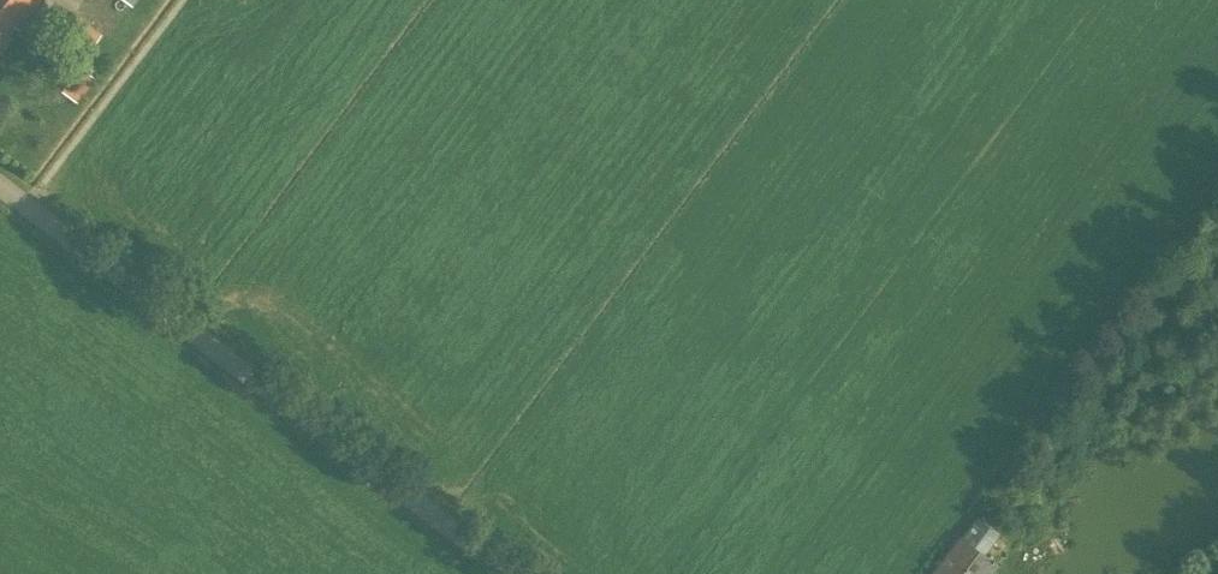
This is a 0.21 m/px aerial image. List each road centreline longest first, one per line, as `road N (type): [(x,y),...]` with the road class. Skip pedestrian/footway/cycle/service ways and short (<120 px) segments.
road 1 (unclassified): [(513,573),(0,184)]

